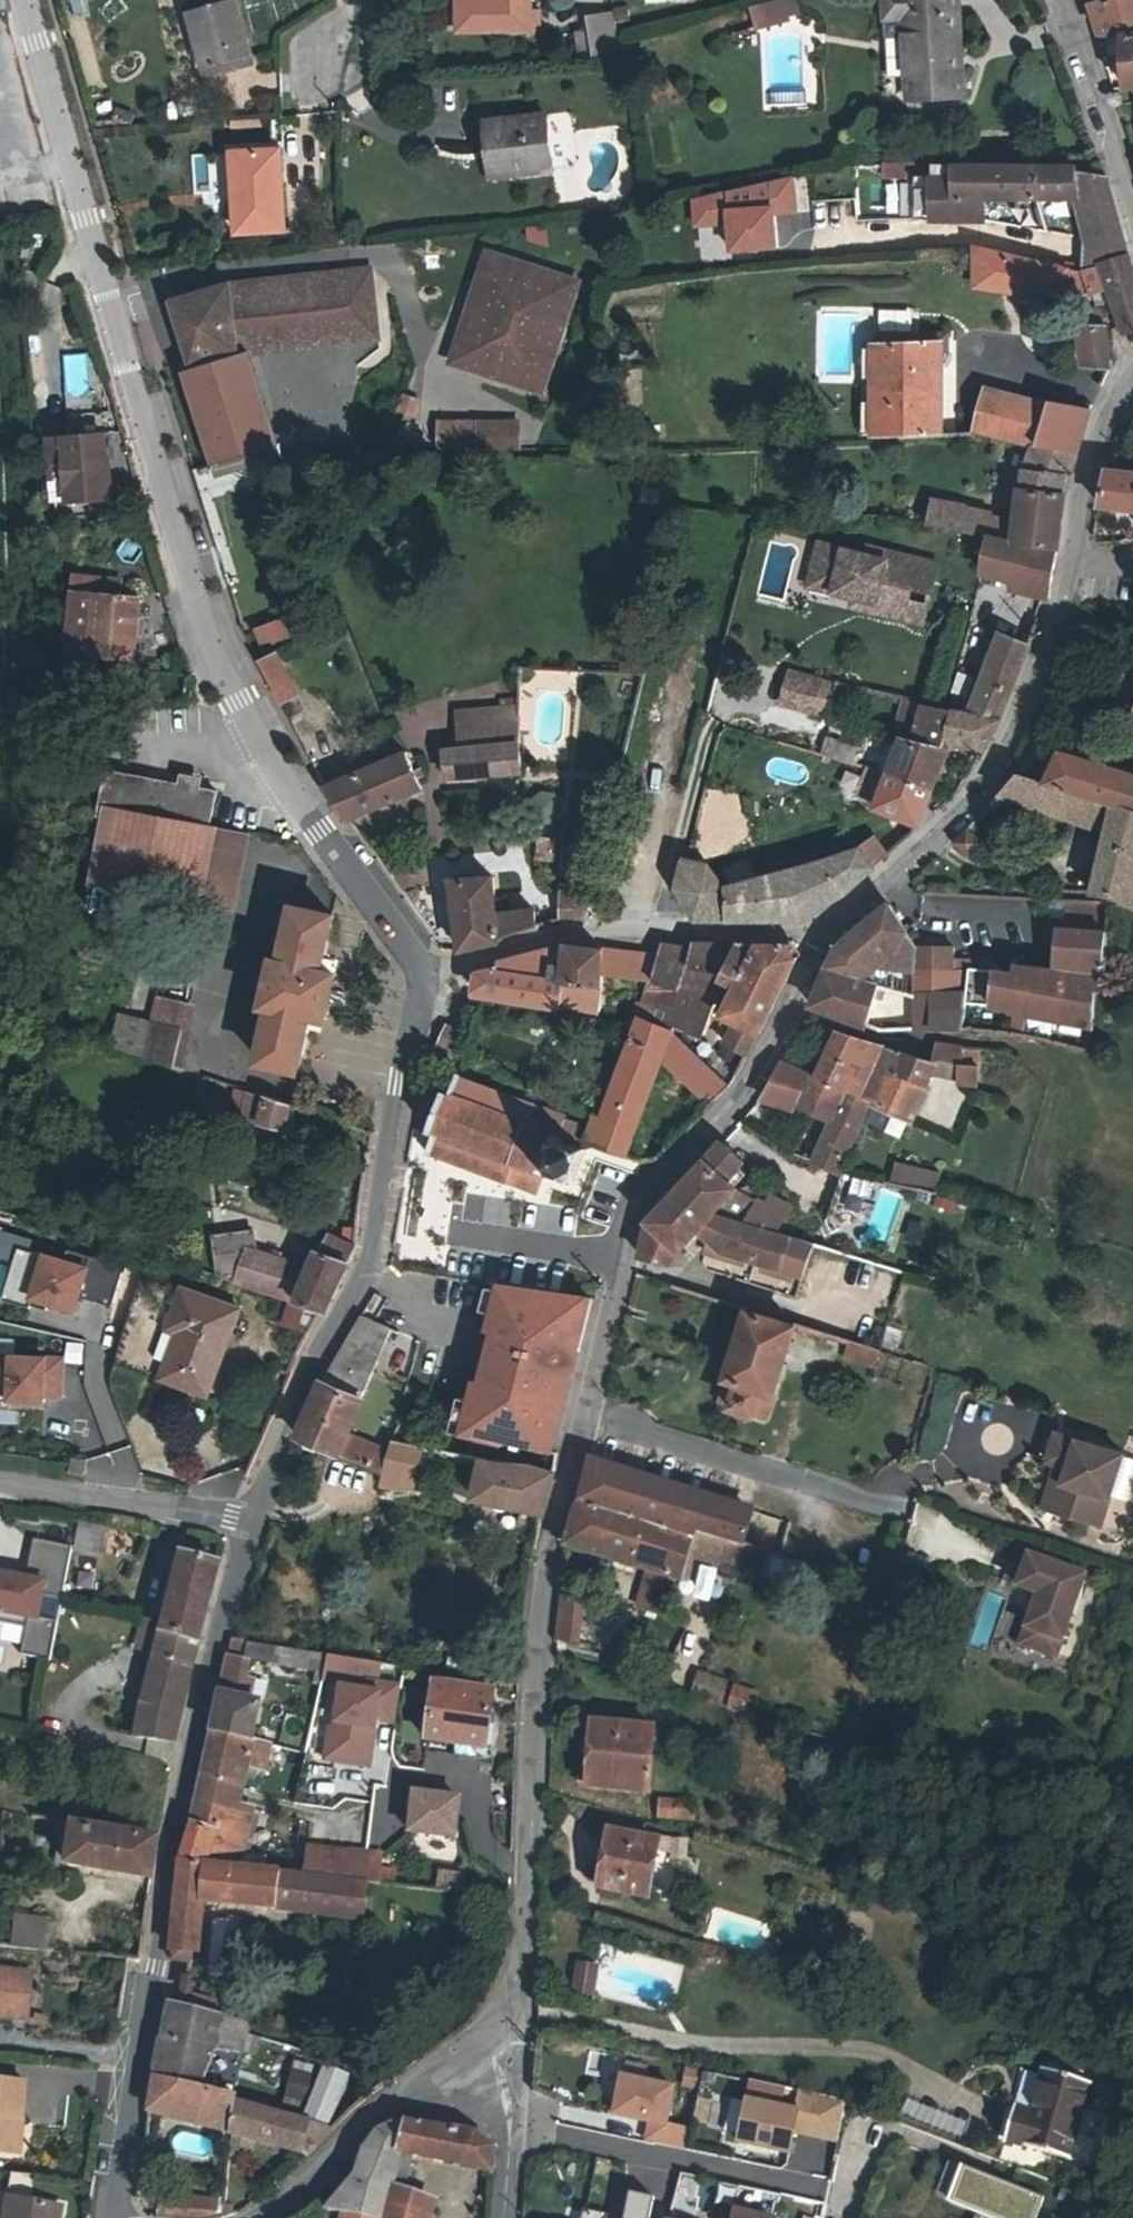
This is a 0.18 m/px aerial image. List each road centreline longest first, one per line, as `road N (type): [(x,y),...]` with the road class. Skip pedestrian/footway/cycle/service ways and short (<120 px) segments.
road 1 (tertiary): [(25,0),(183,556),(234,689),(324,838),(424,973),(403,1046),(371,1259),(253,1523)]
road 2 (residential): [(491,2029),(520,1932),(549,1541),(620,1257)]
road 3 (tertiary): [(253,1523),(181,1763),(157,1876),(115,2217)]
road 4 (residential): [(793,1009),(833,935),(986,782),(1014,733),(1077,565)]
road 5 (residential): [(620,1257),(632,1207),(659,1172),(740,1109),(793,1009)]
road 6 (residential): [(811,2183),(508,2126)]
road 7 (residential): [(258,2217),(319,2177),(372,2116),(491,2029)]
road 8 (residential): [(865,1333),(620,1257)]
road 9 (residential): [(0,1481),(253,1523)]
road 10 (residential): [(1132,208),(1092,66),(1061,0)]
road 11 (residential): [(1077,565),(1089,463),(1132,381)]
road 12 (residential): [(793,1009),(927,1052)]
road 13 (residential): [(350,0),(350,85),(311,99)]

